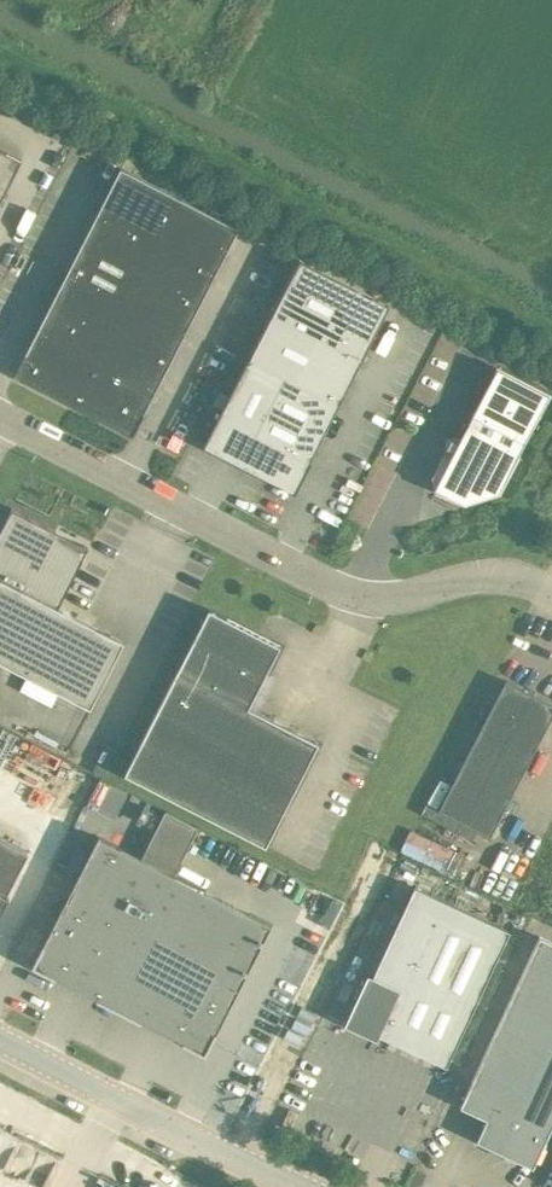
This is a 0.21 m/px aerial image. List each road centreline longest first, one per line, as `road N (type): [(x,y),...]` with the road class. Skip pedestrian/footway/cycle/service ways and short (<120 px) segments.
road 1 (unclassified): [(551,596),(509,576),(356,599),(0,416)]
road 2 (unclassified): [(297,1186),(0,1040)]

